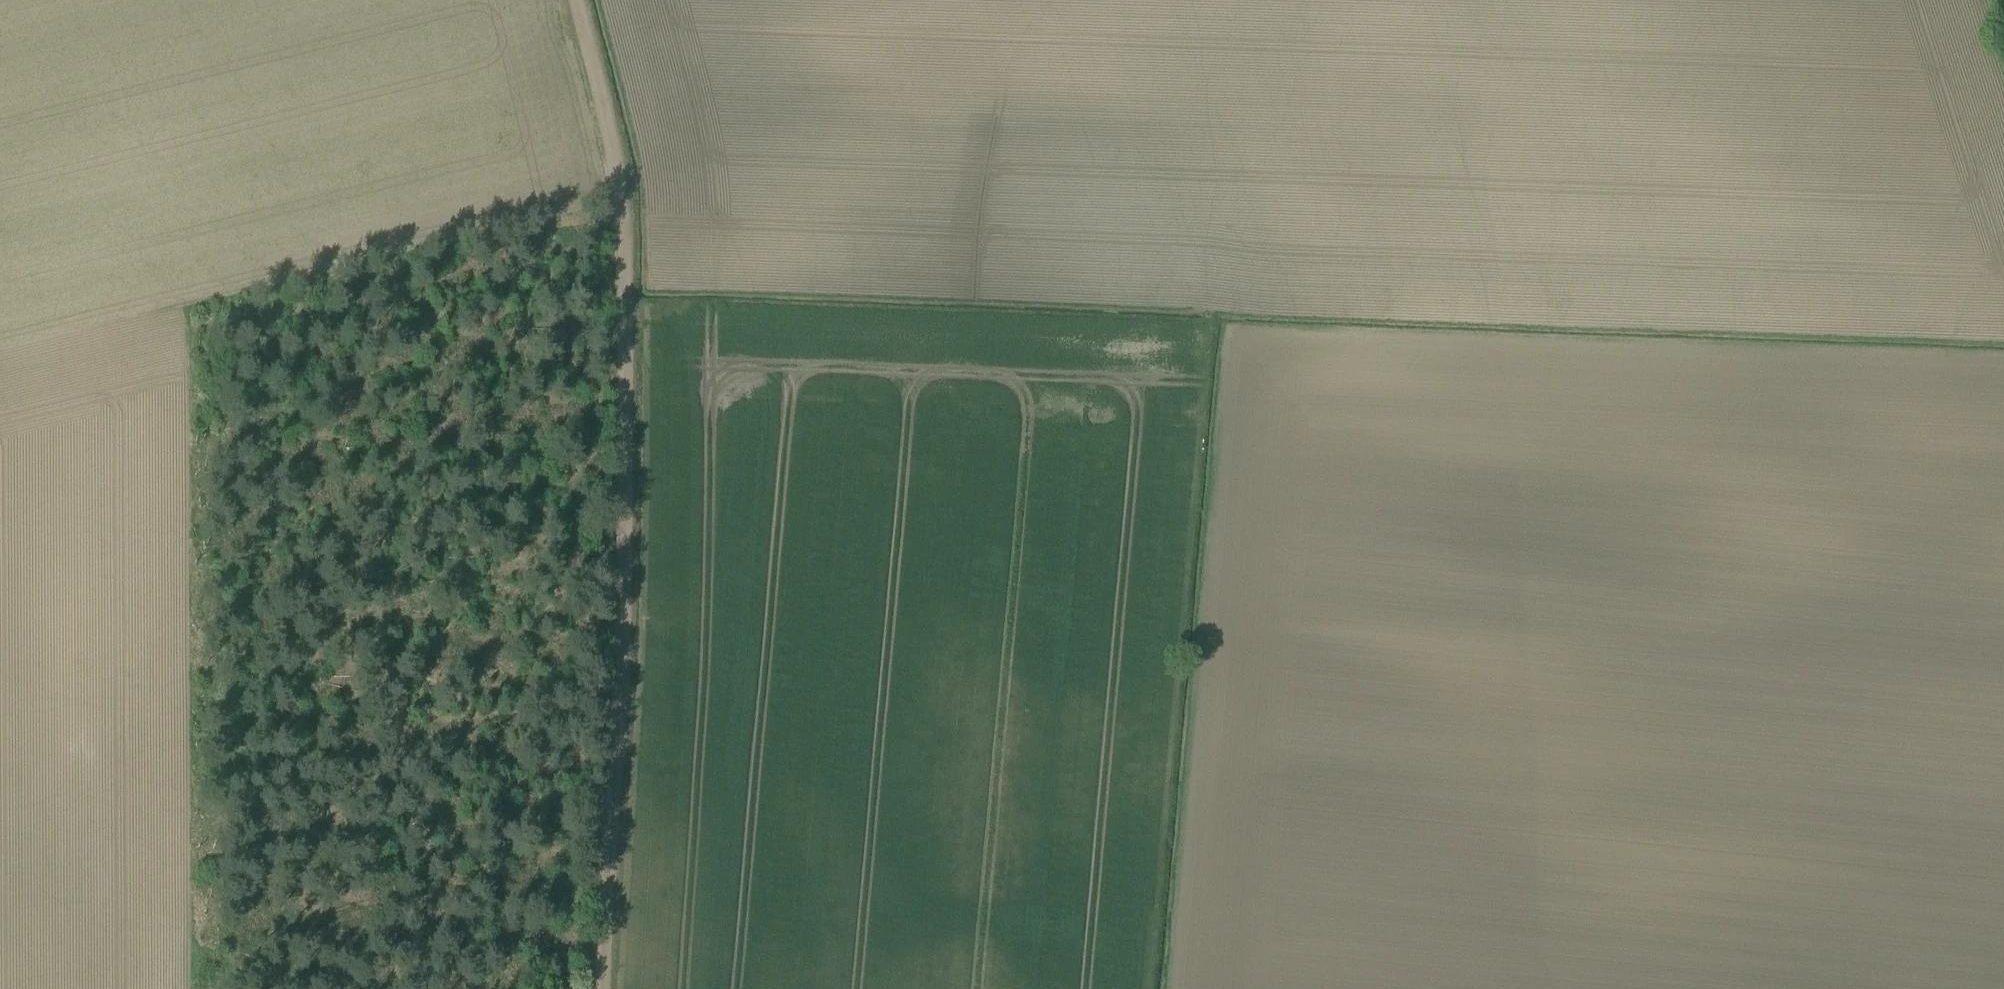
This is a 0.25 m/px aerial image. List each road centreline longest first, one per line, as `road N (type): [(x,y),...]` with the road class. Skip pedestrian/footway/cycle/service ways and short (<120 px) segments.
road 1 (track): [(601,988),(627,572),(620,183),(575,0)]

